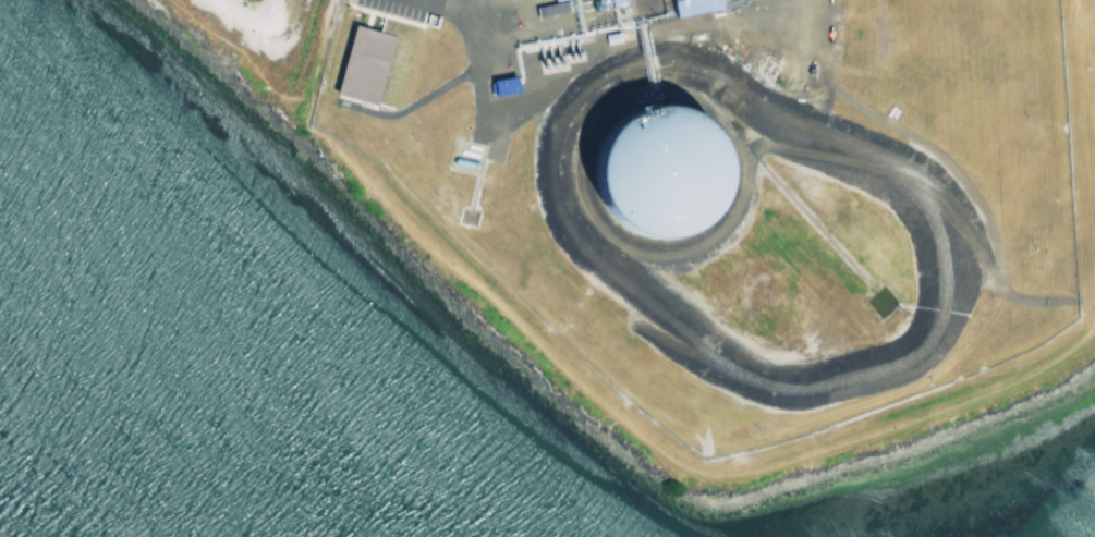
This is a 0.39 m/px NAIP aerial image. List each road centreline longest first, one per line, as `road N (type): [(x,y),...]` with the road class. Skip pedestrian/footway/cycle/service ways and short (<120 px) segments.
road 1 (track): [(1094,325),(1053,354),(877,423),(743,467),(695,469),(649,443),(462,274),(271,82),(173,0)]

